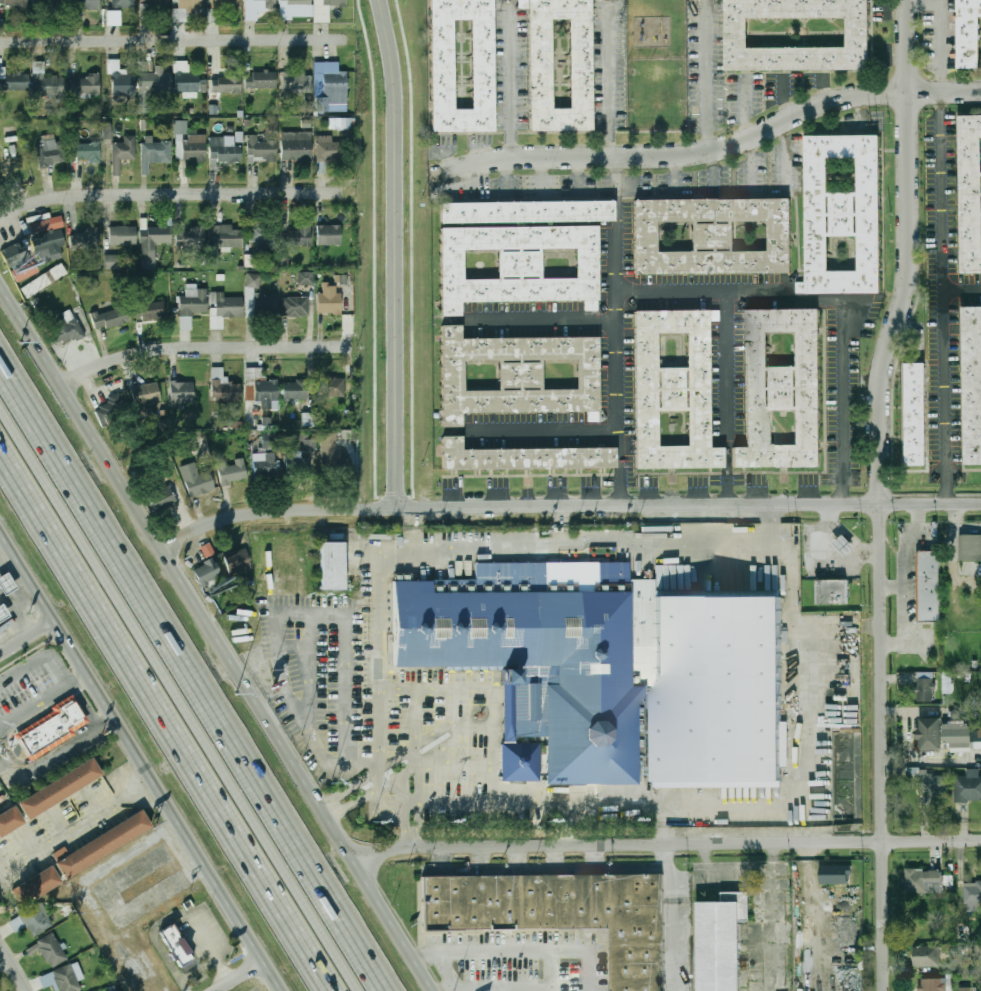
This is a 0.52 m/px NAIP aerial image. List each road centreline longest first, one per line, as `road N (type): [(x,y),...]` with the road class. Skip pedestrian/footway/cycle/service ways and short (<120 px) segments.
road 1 (residential): [(883,990),(878,389),(906,284),(906,0)]
road 2 (primary): [(436,990),(0,283)]
road 3 (tertiary): [(162,550),(266,513),(980,502)]
road 4 (motorway): [(386,990),(0,358)]
road 5 (motorway): [(359,990),(0,402)]
road 6 (motorway): [(0,449),(333,990)]
road 7 (residential): [(390,849),(980,841)]
road 8 (residential): [(430,178),(515,154),(710,151),(817,104),(885,92),(980,90)]
road 9 (tertiary): [(394,509),(393,111),(379,0)]
road 10 (residential): [(349,194),(60,198),(0,216)]
road 11 (residential): [(347,42),(0,42)]
road 12 (primary): [(113,716),(282,990)]
road 13 (residential): [(65,386),(105,366),(180,349),(352,347)]

